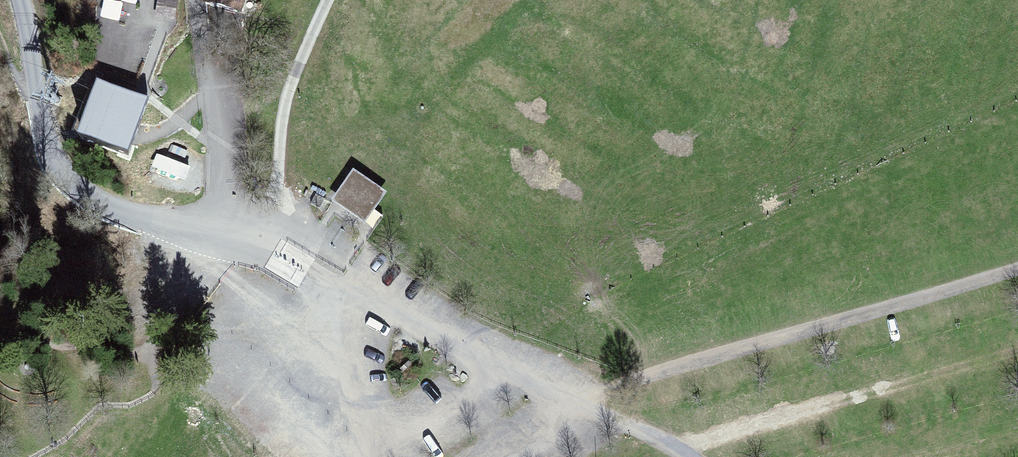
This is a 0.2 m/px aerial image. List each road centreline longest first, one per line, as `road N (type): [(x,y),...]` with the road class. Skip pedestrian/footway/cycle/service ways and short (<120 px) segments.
road 1 (track): [(583,402),(1017,267)]
road 2 (unclassified): [(215,232),(120,213),(56,167),(21,0)]

